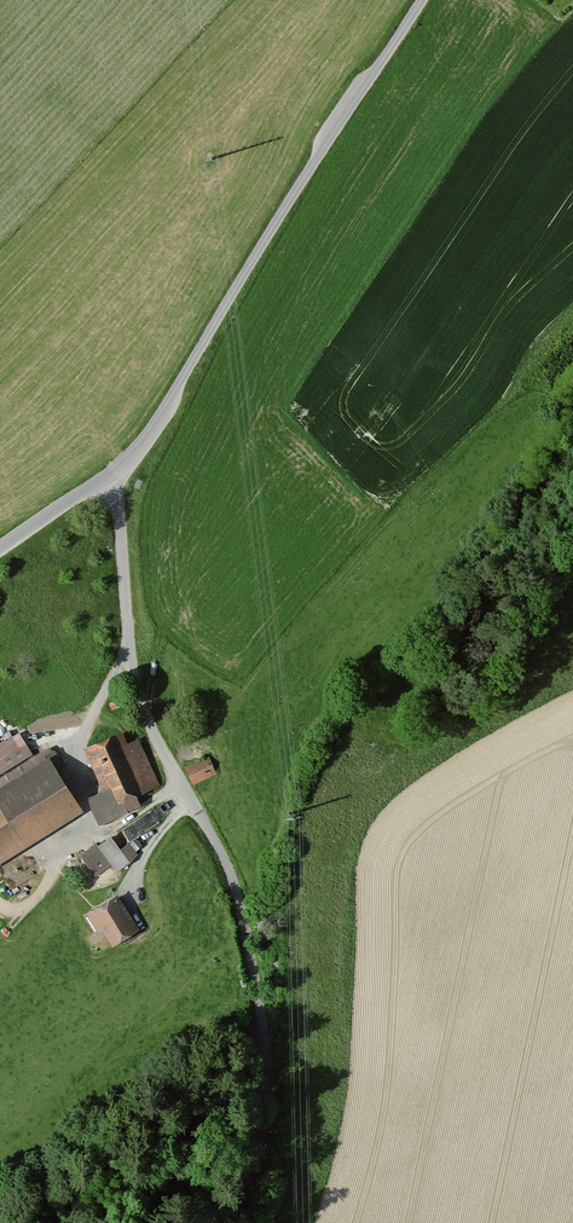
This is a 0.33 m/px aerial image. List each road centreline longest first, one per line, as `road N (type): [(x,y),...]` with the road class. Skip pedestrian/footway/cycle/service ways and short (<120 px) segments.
road 1 (unclassified): [(106,477),(117,497),(129,657),(143,706),(235,879),(262,997),(270,1096),(239,1222)]
road 2 (tertiary): [(422,0),(141,445),(106,477)]
road 3 (tertiary): [(106,477),(0,549)]

